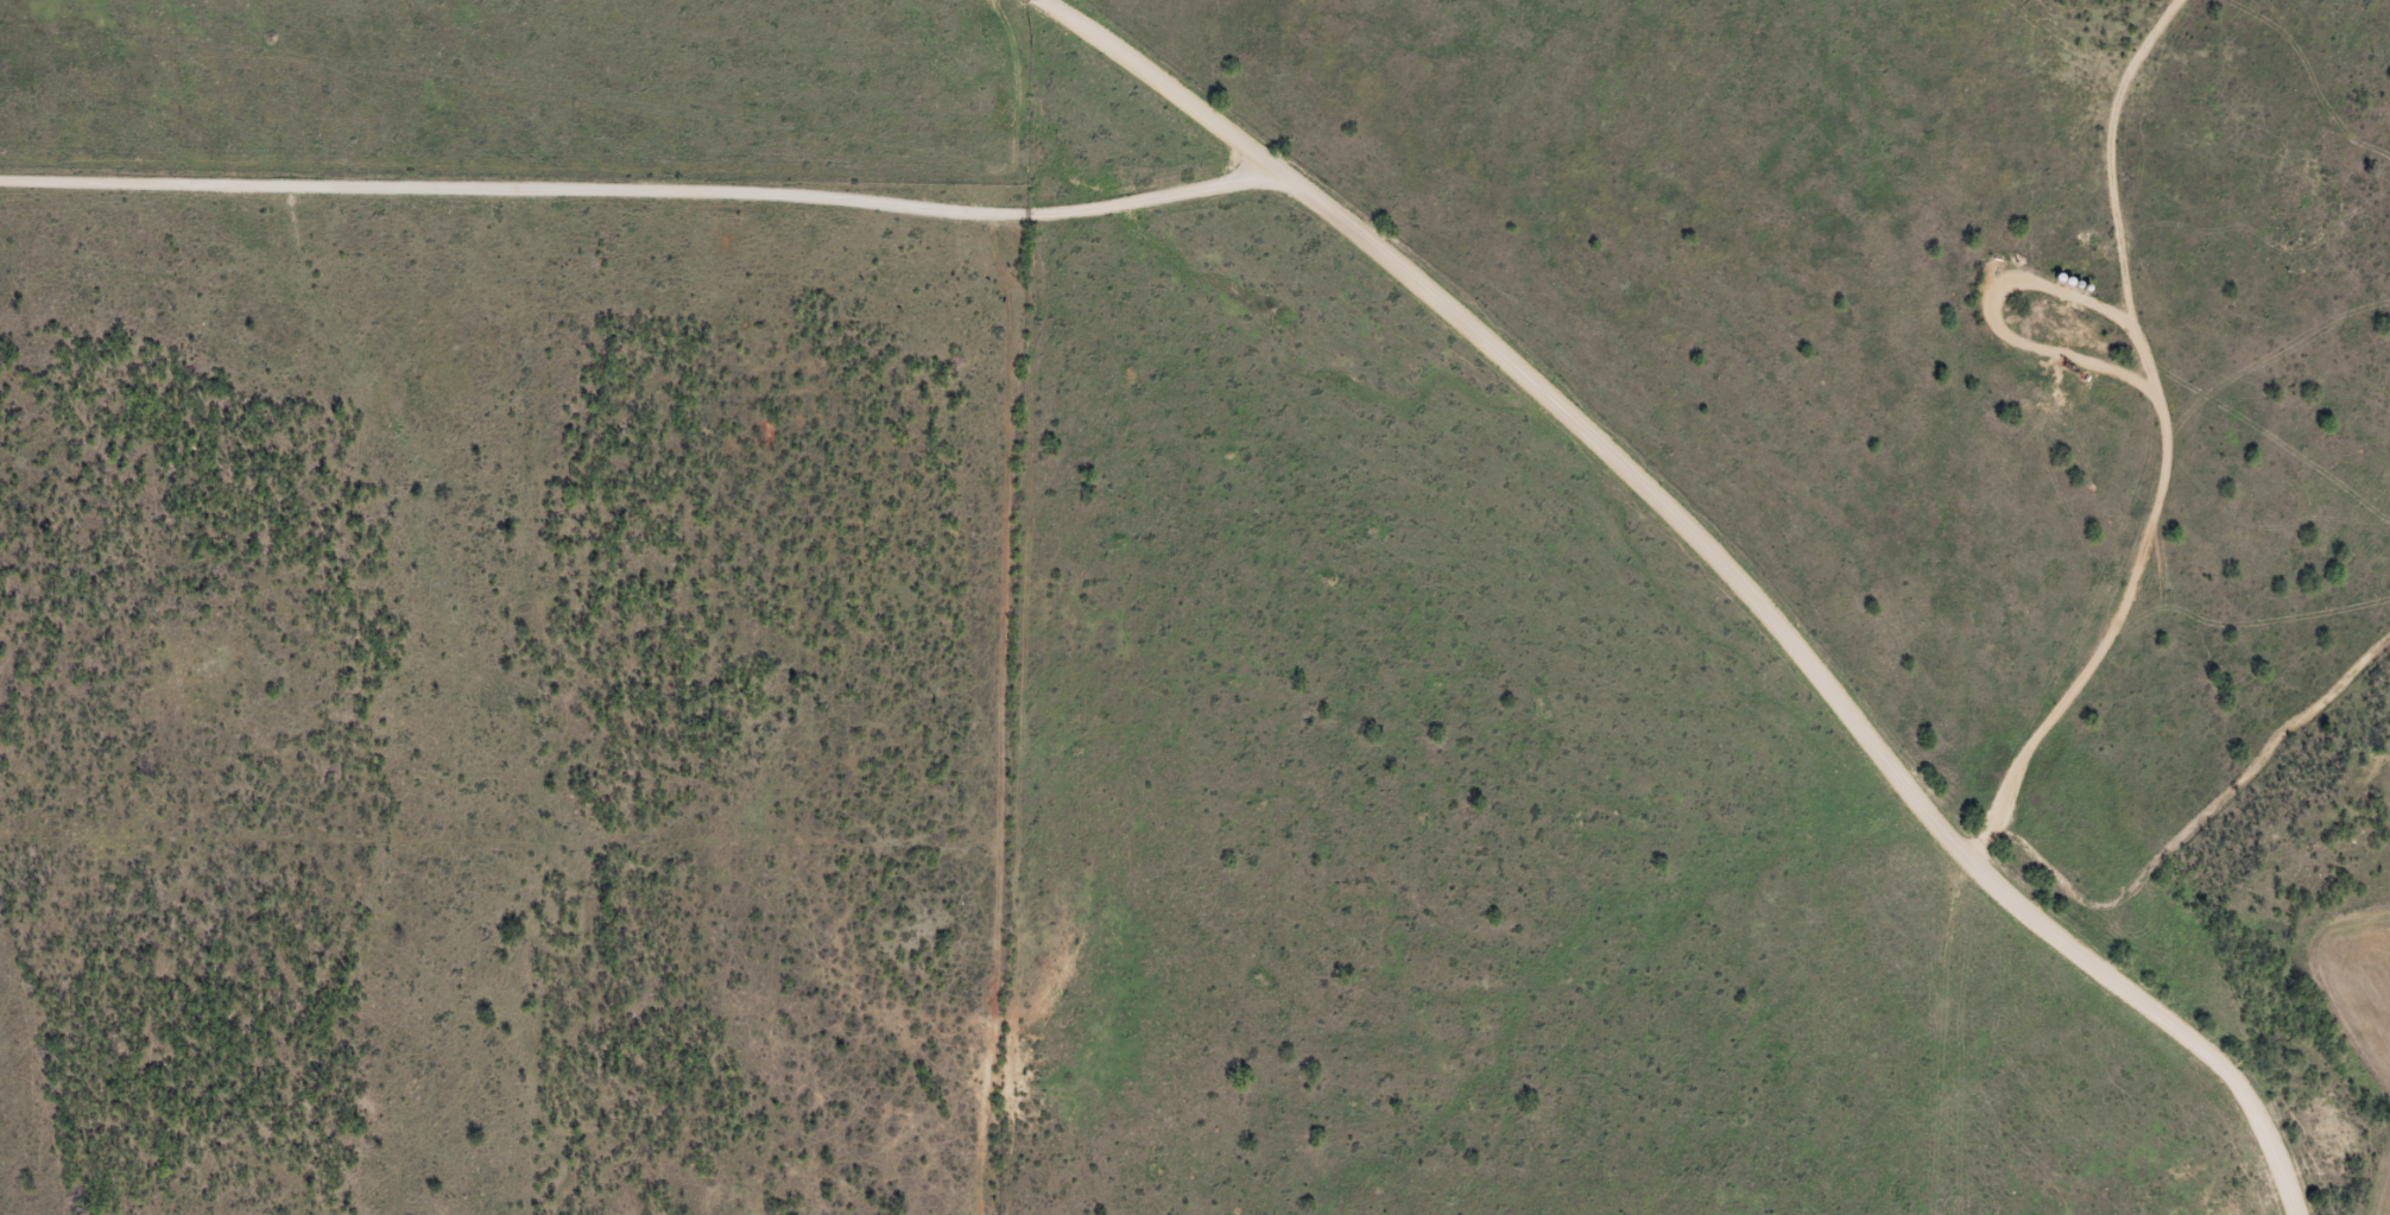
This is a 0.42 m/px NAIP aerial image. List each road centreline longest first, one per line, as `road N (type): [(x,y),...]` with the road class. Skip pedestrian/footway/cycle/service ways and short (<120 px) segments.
road 1 (residential): [(1975,825),(1921,808),(1867,723),(1398,287),(947,0)]
road 2 (residential): [(1975,825),(2054,729),(2114,602),(2114,428),(2089,330),(2103,191),(2156,23),(2174,0)]
road 3 (residential): [(2288,1214),(2192,1044),(1975,825)]

